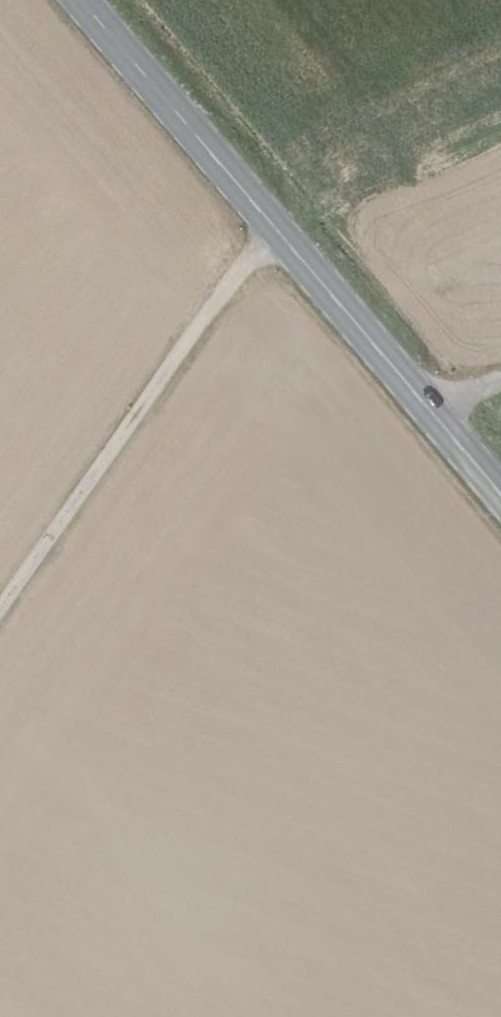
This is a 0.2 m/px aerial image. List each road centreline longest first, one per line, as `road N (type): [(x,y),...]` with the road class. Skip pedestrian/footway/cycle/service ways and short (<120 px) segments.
road 1 (primary): [(500,491),(84,0)]
road 2 (track): [(0,625),(282,233)]

